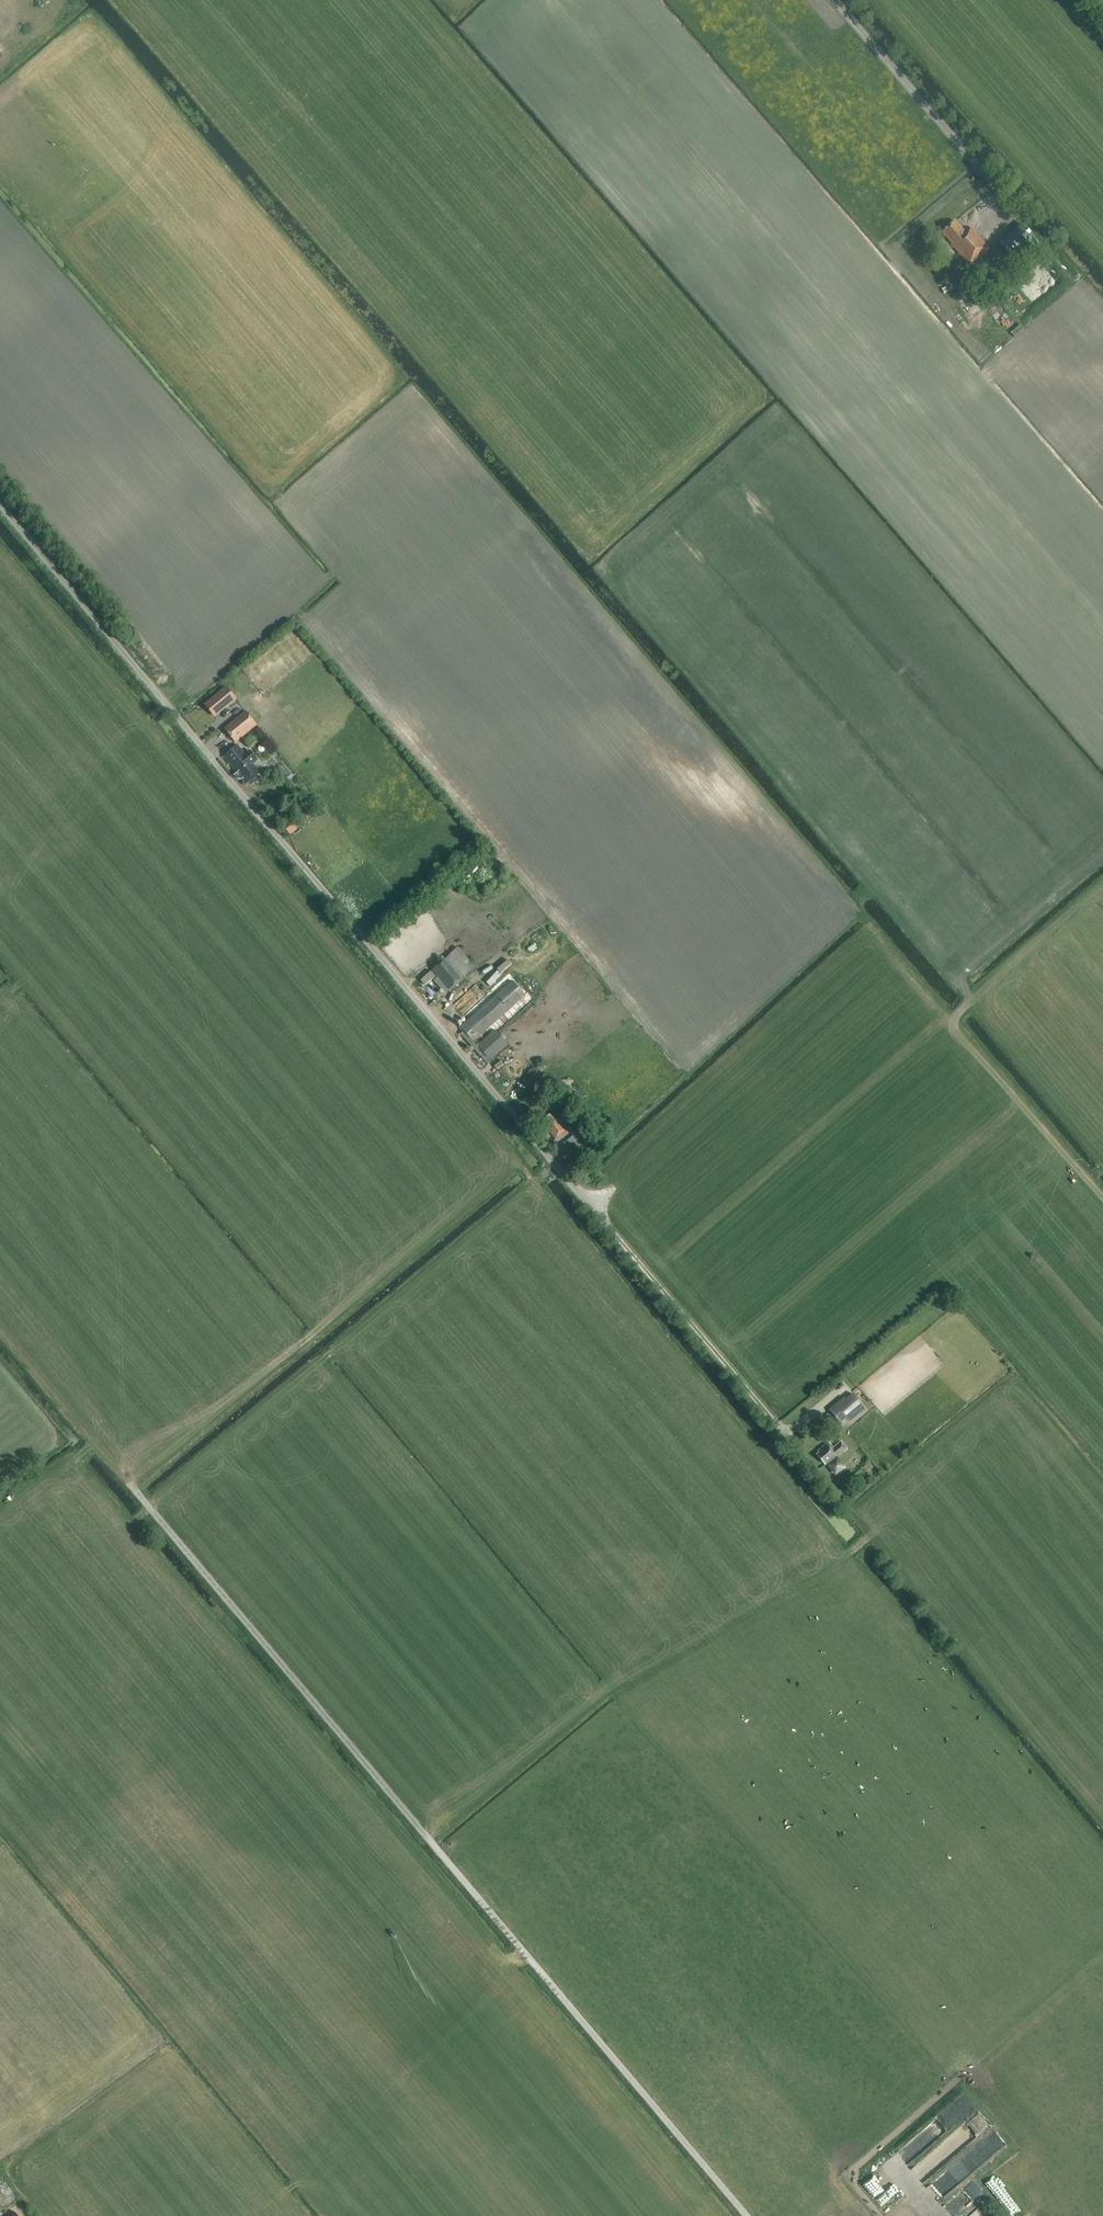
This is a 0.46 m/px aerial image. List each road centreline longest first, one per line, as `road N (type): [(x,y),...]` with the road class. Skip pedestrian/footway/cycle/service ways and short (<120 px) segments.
road 1 (unclassified): [(597,1216),(0,506)]

